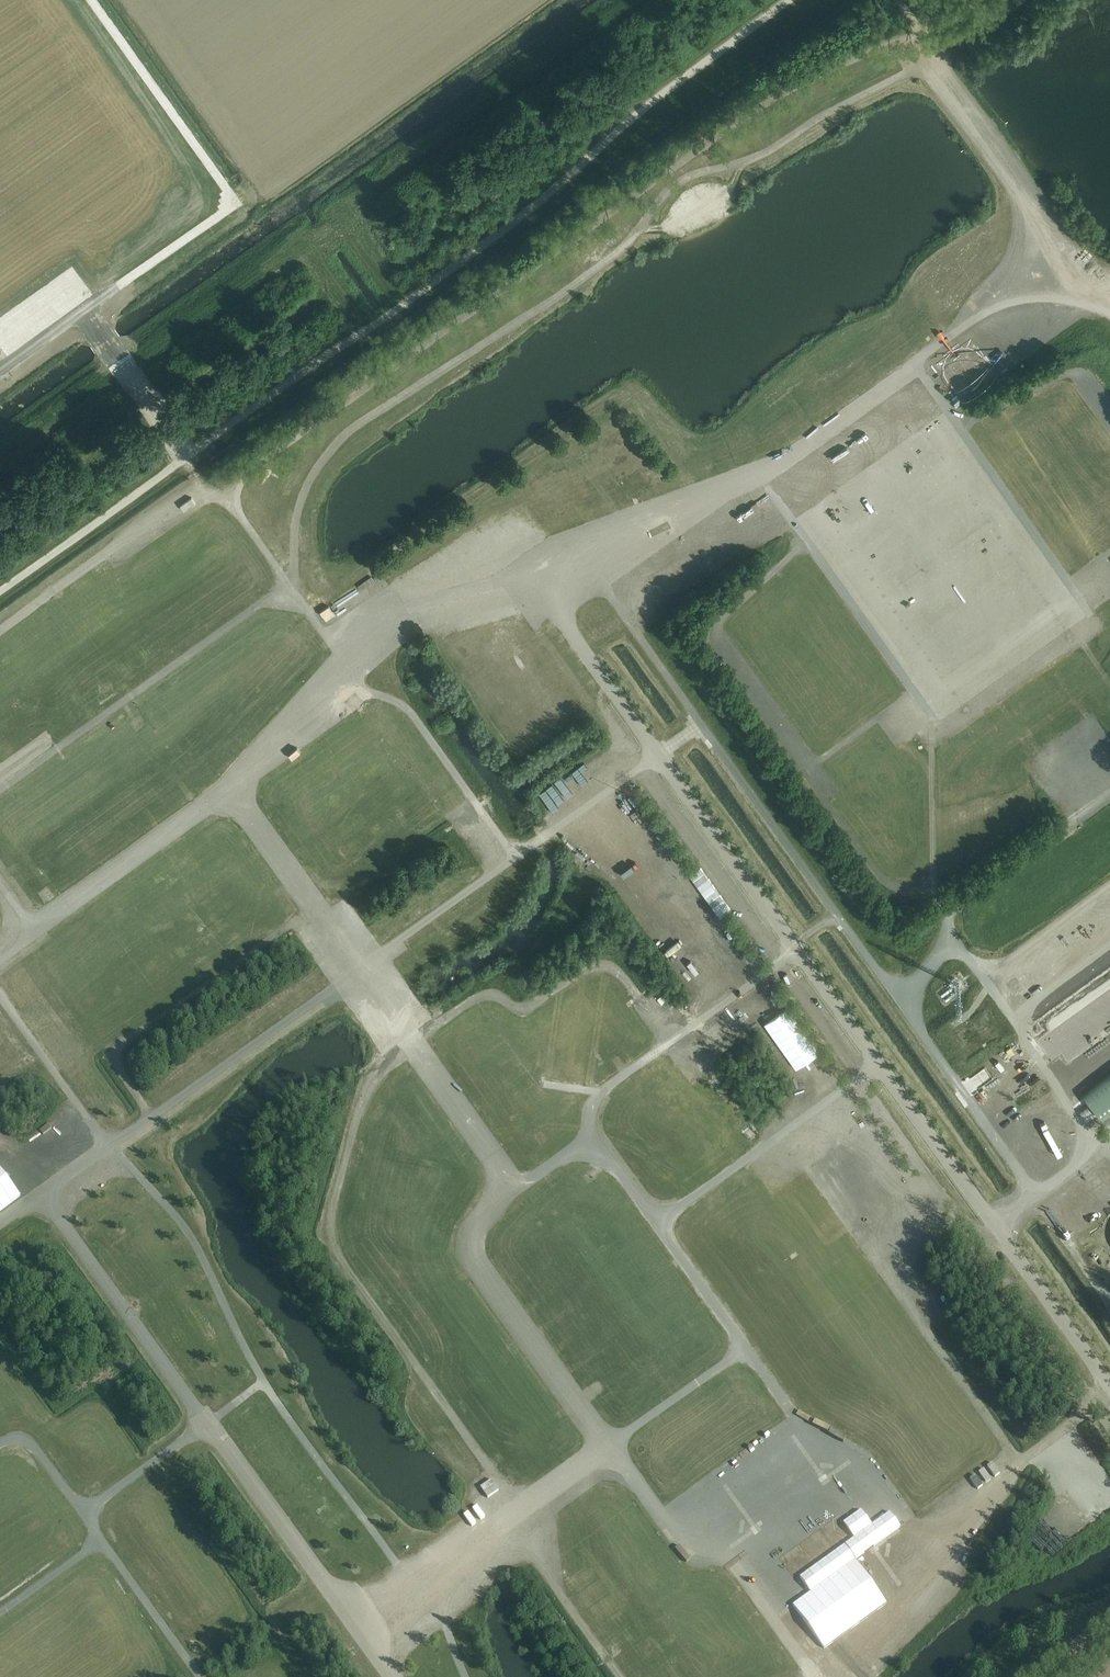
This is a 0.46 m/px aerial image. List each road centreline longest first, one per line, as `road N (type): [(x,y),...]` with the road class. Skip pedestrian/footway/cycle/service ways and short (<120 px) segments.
road 1 (track): [(0,592),(542,202),(647,102),(790,0)]
road 2 (track): [(296,592),(294,529),(310,474),(351,429),(600,266),(626,245),(669,183),(697,167),(751,159),(829,109),(913,72),(943,75)]
road 3 (track): [(517,1506),(353,1283),(328,1235),(330,1197),(376,1077),(476,998),(495,995),(530,1009),(595,965),(617,970),(675,1041)]
road 4 (track): [(1109,1429),(638,765)]
road 5 (track): [(812,1673),(895,1604),(1009,1465),(1109,1395)]
road 6 (track): [(1016,1460),(787,1126)]
road 7 (track): [(1055,296),(1058,253),(1030,199),(892,0)]

